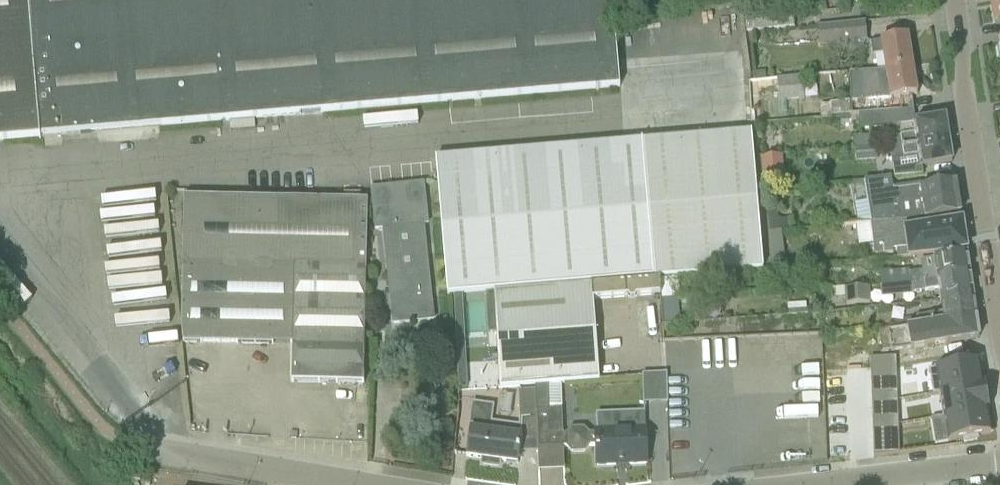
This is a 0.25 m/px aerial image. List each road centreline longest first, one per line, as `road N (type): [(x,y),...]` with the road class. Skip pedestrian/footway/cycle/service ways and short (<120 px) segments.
road 1 (tertiary): [(999,332),(949,0)]
road 2 (unclassified): [(999,464),(762,484)]
road 3 (unclassified): [(361,484),(136,443)]

